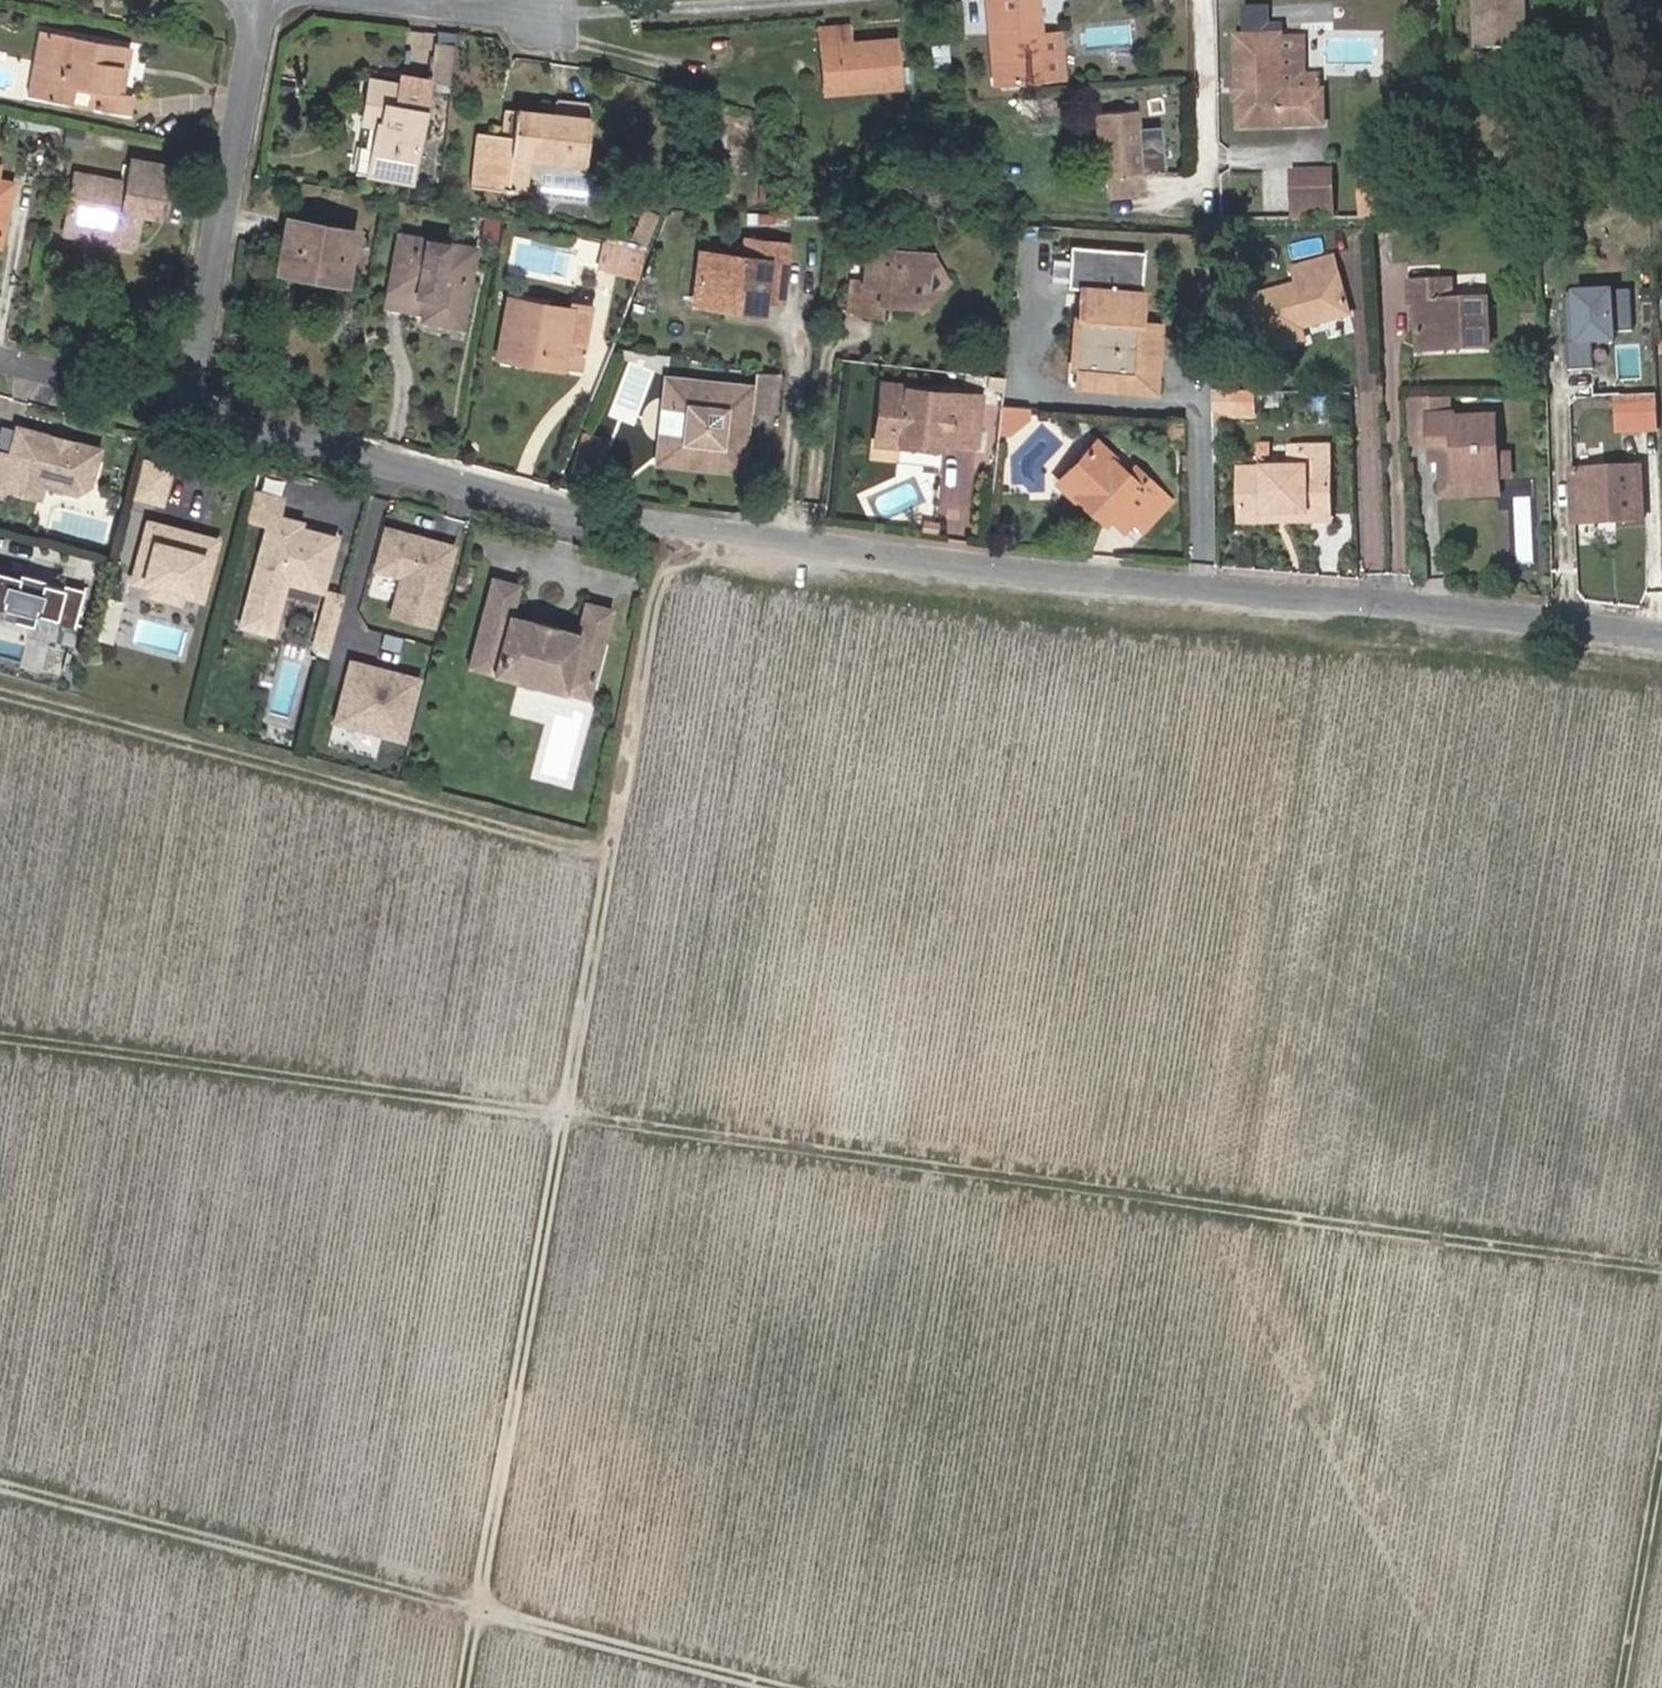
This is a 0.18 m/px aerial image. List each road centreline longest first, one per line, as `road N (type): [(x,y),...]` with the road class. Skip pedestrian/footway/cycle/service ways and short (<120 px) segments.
road 1 (residential): [(189,405),(581,513),(1058,569),(1444,601),(1661,639)]
road 2 (track): [(657,524),(461,1687)]
road 3 (track): [(1661,1262),(558,1113)]
road 4 (track): [(651,558),(1232,635),(1661,674)]
road 5 (track): [(0,1478),(810,1687)]
road 6 (track): [(0,694),(602,851)]
road 7 (track): [(0,1038),(558,1113)]
road 8 (residential): [(262,0),(189,405)]
road 9 (track): [(1661,1466),(1624,1687)]
road 10 (residential): [(0,357),(189,405)]
road 11 (residential): [(391,0),(548,24)]

